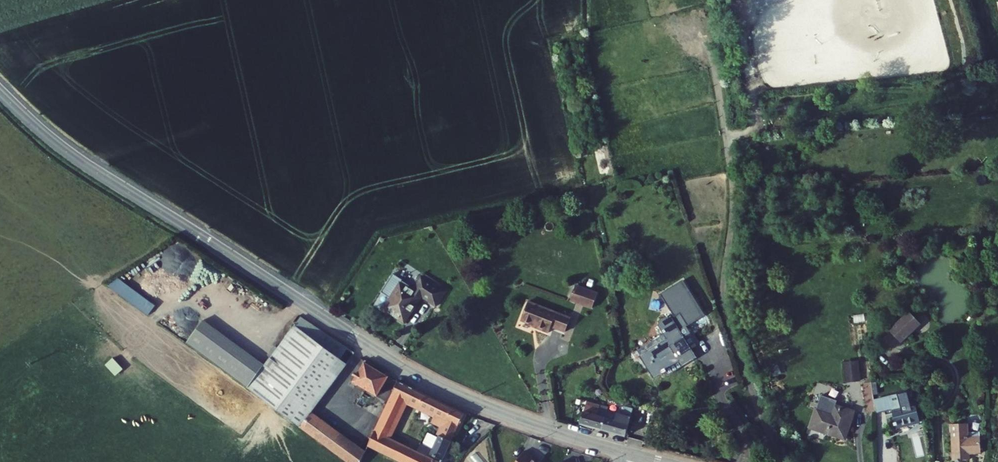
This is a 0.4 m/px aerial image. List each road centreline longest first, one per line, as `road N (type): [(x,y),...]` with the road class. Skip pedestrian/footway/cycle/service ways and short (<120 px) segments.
road 1 (tertiary): [(632,453),(510,415),(403,367),(69,153),(0,92)]

